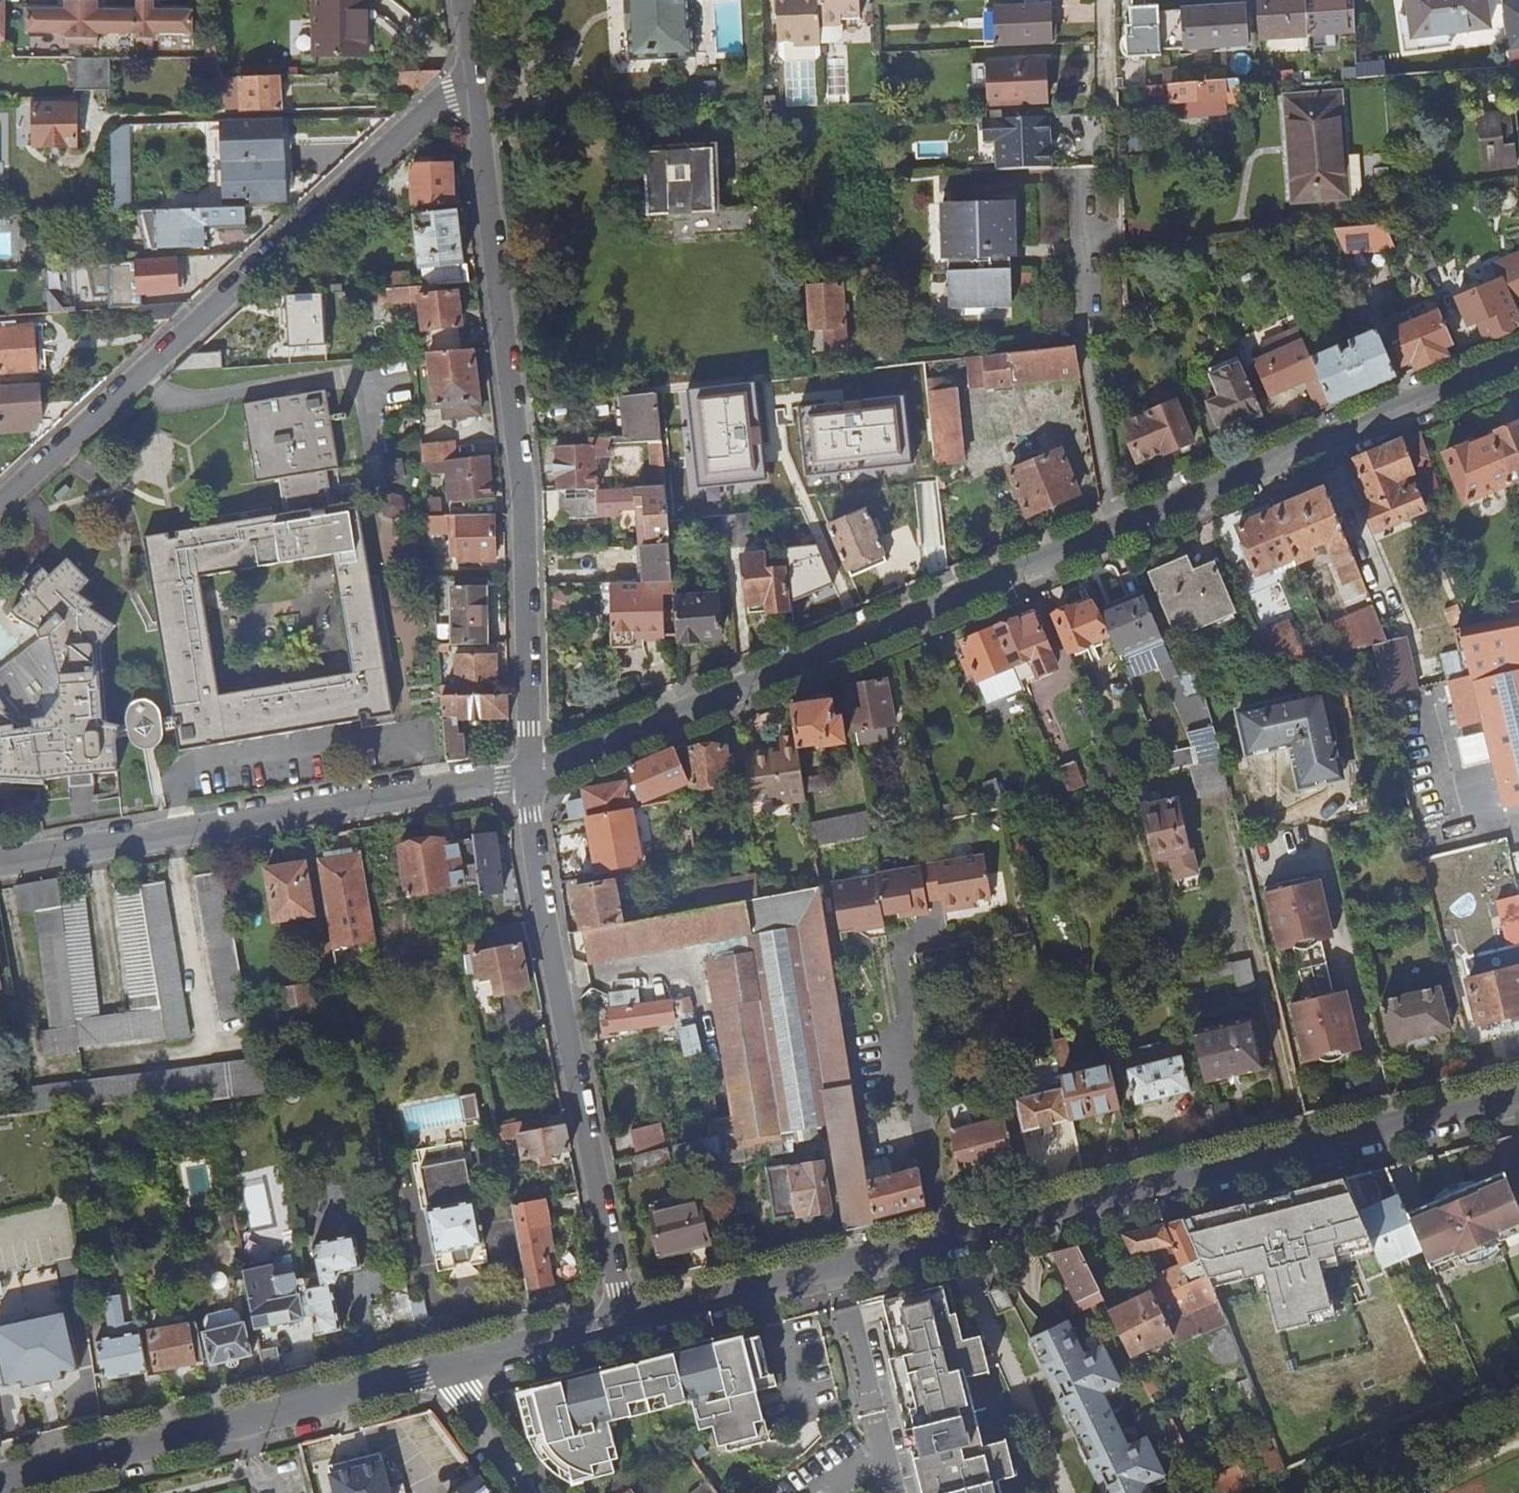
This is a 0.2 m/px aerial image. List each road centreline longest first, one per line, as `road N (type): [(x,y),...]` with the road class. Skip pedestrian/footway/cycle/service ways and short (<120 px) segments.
road 1 (residential): [(531,774),(1518,358)]
road 2 (tertiary): [(1518,1098),(628,1324)]
road 3 (residential): [(473,77),(523,492),(531,774)]
road 4 (residential): [(473,77),(0,504)]
road 5 (residential): [(531,774),(540,874),(628,1324)]
road 6 (residential): [(531,774),(0,864)]
road 7 (tertiary): [(449,1370),(0,1482)]
road 8 (tertiary): [(628,1324),(449,1370)]
road 9 (residential): [(449,1370),(534,1492)]

